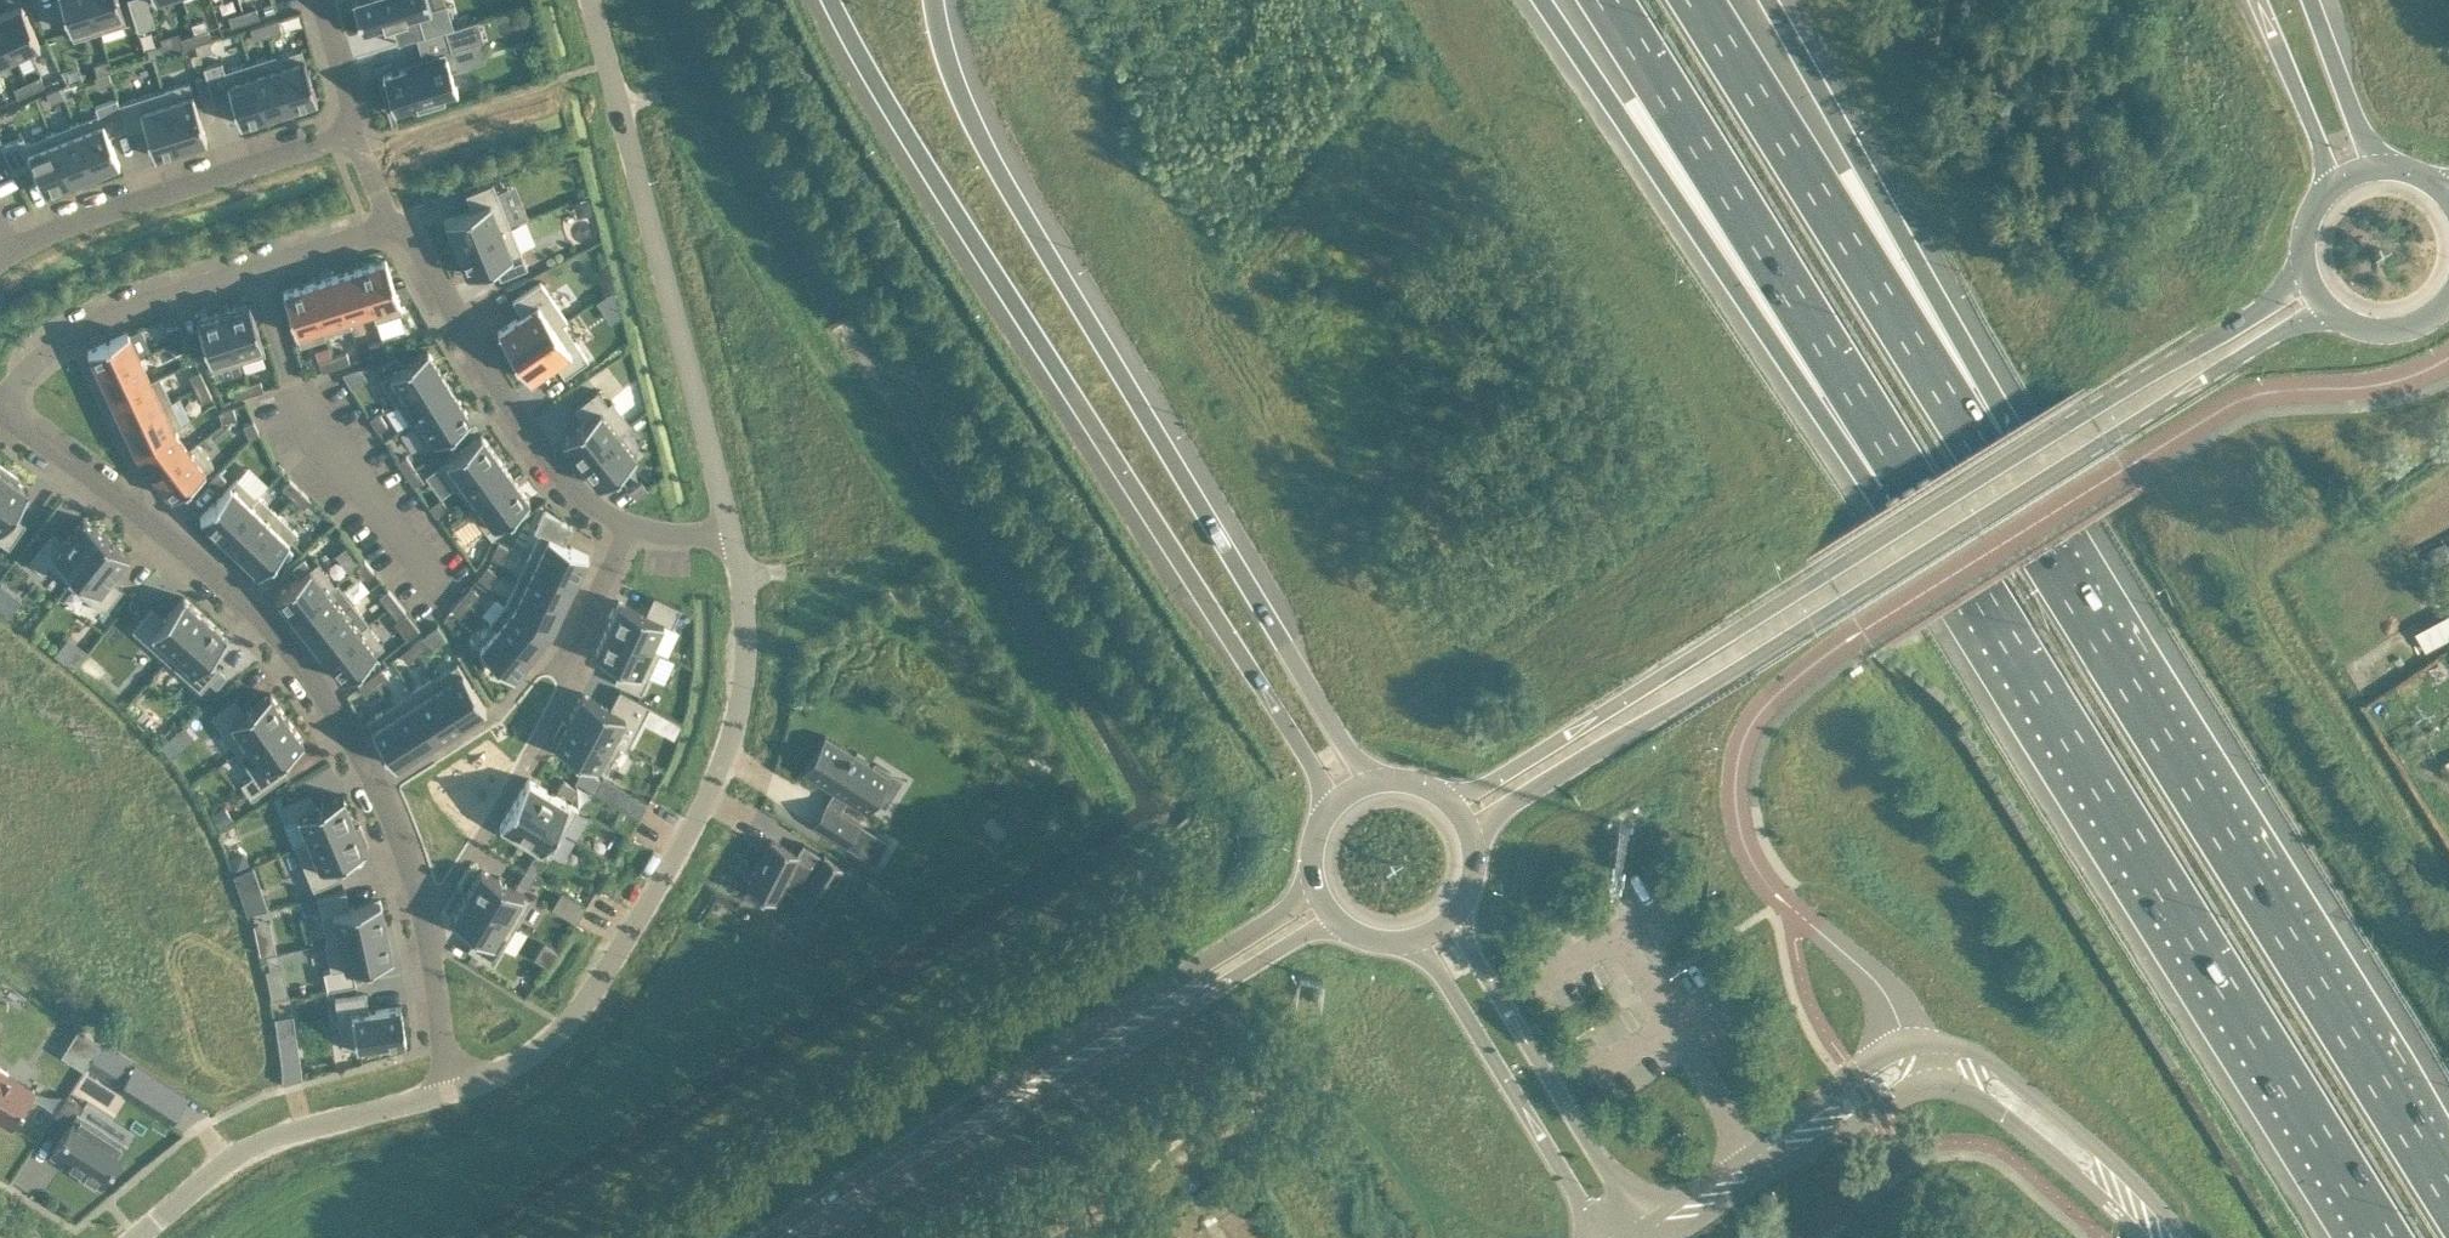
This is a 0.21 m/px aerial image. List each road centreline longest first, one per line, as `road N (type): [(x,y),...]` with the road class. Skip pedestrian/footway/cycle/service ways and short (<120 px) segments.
road 1 (secondary): [(1474,842),(1507,804),(2286,328),(2331,309)]
road 2 (secondary): [(2305,270),(2267,304),(1488,782),(1444,796)]
road 3 (motorway): [(836,0),(866,60),(1317,770),(1327,814)]
road 4 (motorway): [(1386,778),(1354,754),(992,154),(957,82),(937,0)]
road 5 (residential): [(0,409),(280,637),(338,709),(380,783),(424,904),(451,1088)]
road 6 (motorway): [(1953,547),(2388,1237)]
road 7 (motorway): [(2448,1195),(2058,571)]
road 8 (motorway): [(1545,0),(1823,420),(1953,547)]
road 9 (unclassified): [(451,1088),(501,1074),(609,981),(713,798),(741,718),(748,614),(731,534)]
road 10 (motorway): [(2058,571),(1697,0)]
road 11 (unclassified): [(1863,628),(2222,412),(2269,397),(2397,384),(2448,363)]
road 12 (motorway): [(1607,0),(1953,547)]
road 13 (motorway): [(2058,571),(1956,329),(1766,0)]
road 14 (unclassified): [(731,534),(587,0)]
road 15 (unclassified): [(1863,628),(1753,719),(1736,768),(1738,811),(1752,861),(1774,891),(1877,981),(1915,1044)]
road 16 (residential): [(0,404),(16,379),(105,314),(392,223)]
road 17 (residential): [(629,526),(566,474),(495,377),(408,229),(392,223)]
road 18 (secondary): [(1650,1234),(1480,964),(1459,909)]
road 19 (residential): [(5,251),(64,225),(351,134)]
road 20 (secondary): [(779,1237),(1085,1050)]
road 21 (secondary): [(1409,939),(1450,984),(1606,1237)]
road 22 (unclassified): [(138,1237),(230,1159),(295,1130),(451,1088)]
road 23 (secondary): [(2145,1219),(2102,1150),(2027,1085),(1961,1048),(1915,1044)]
road 24 (secondary): [(1085,1050),(1212,990),(1298,937),(1345,924)]
road 25 (secondary): [(1314,875),(1285,910),(1085,1050)]
road 26 (secondary): [(1931,1081),(1981,1095),(2145,1219)]
road 27 (motorway): [(2256,0),(2321,146),(2327,187)]
road 28 (secondary): [(1915,1044),(1854,1073),(1764,1158)]
road 29 (motorway): [(2386,167),(2361,130),(2311,0)]
road 30 (secondary): [(1764,1158),(1931,1081)]
road 31 (residential): [(629,526),(564,655)]
road 32 (residential): [(351,134),(351,96),(325,0)]
road 33 (secondary): [(1650,1234),(1764,1158)]
road 34 (secondary): [(2331,309),(2382,329),(2414,325),(2448,300)]

